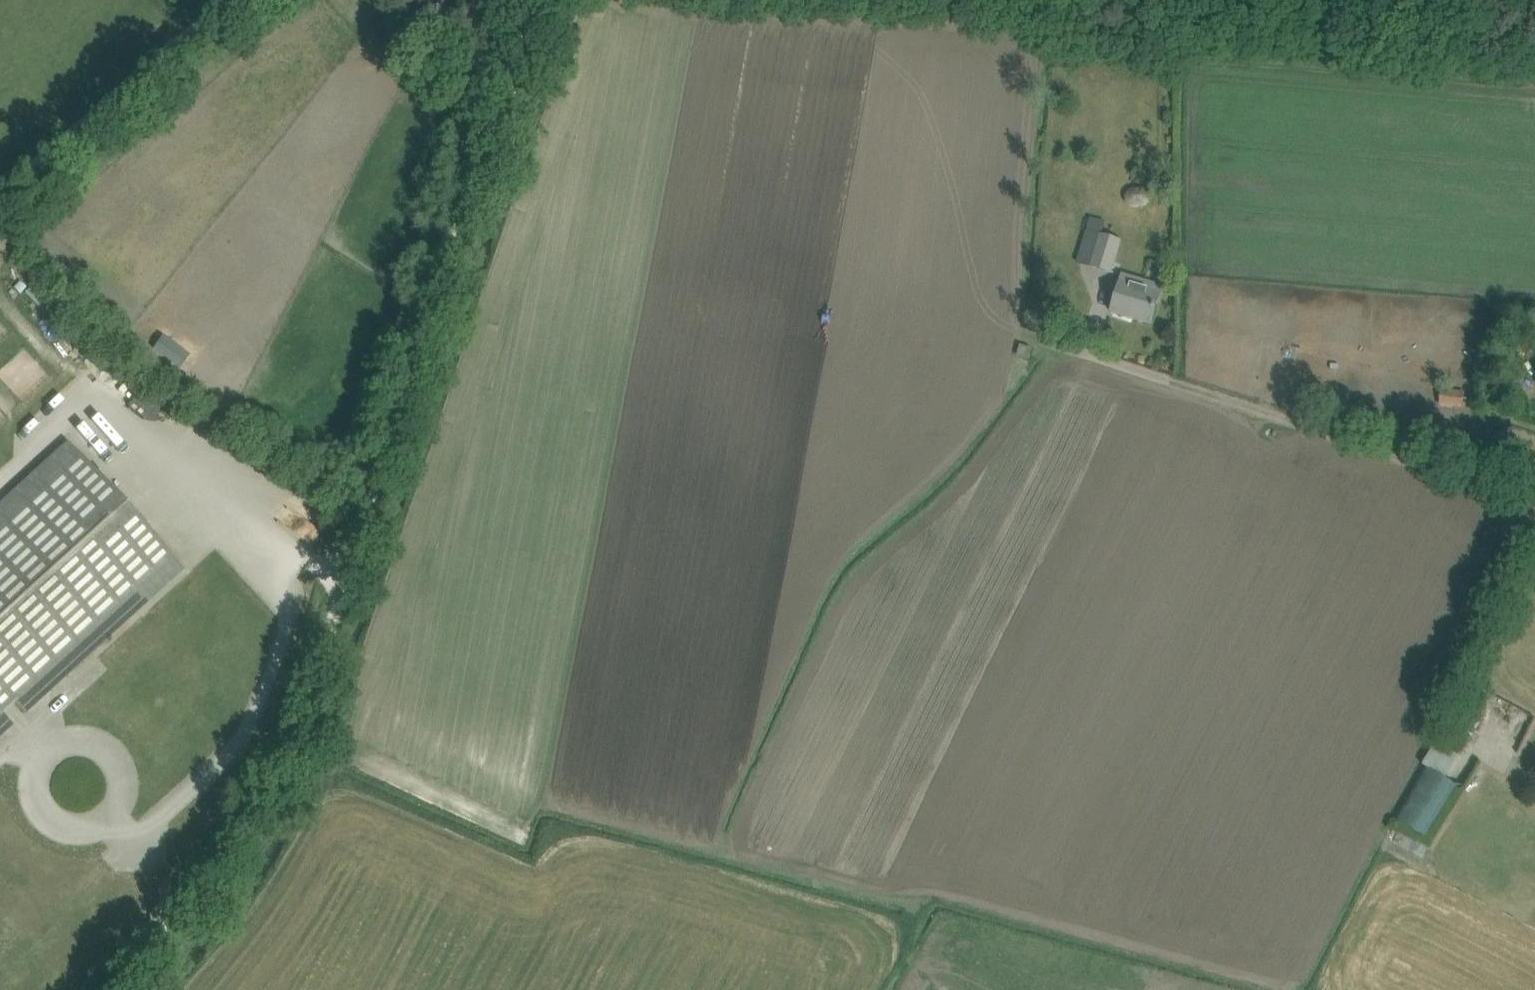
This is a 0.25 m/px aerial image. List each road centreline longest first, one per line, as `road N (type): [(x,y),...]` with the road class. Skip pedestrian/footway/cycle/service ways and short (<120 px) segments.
road 1 (track): [(509,0),(513,32),(489,163),(340,629),(235,837),(121,989)]

